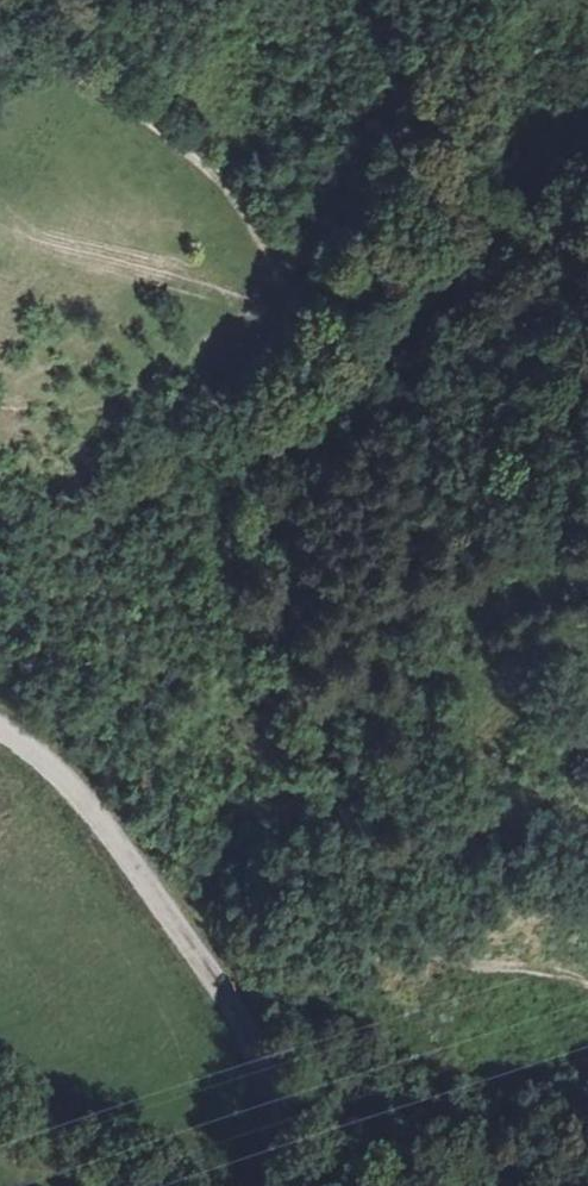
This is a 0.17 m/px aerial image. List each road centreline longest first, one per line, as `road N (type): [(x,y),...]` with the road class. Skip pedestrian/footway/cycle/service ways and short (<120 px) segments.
road 1 (track): [(587,986),(525,967),(455,962),(423,944),(400,912),(359,838),(295,671),(257,431),(233,415),(223,397)]
road 2 (tertiary): [(0,730),(88,806),(237,1016),(271,1109),(268,1185)]
road 3 (track): [(309,324),(218,177),(0,25)]
road 4 (track): [(223,397),(0,524)]
road 5 (track): [(257,431),(285,416),(338,357),(356,351)]

